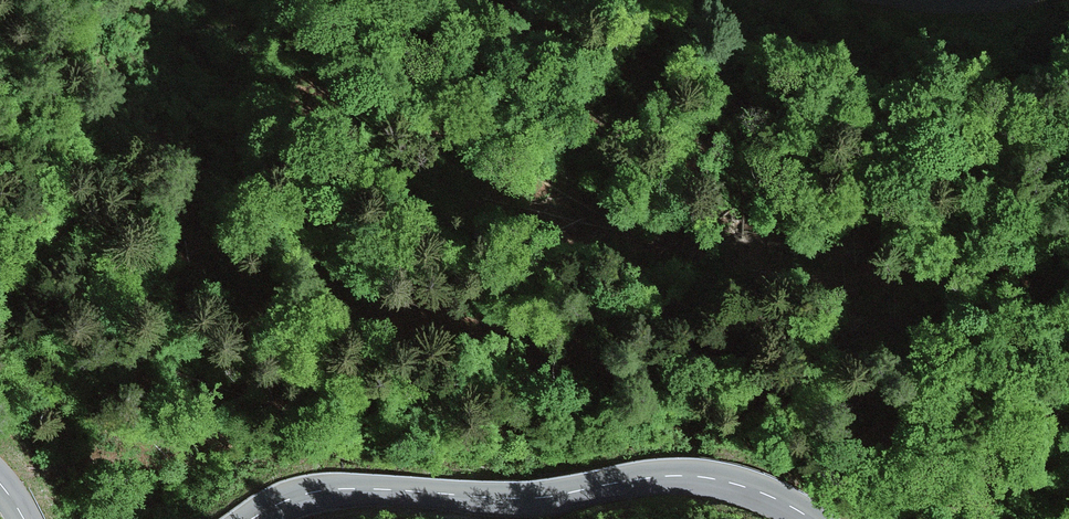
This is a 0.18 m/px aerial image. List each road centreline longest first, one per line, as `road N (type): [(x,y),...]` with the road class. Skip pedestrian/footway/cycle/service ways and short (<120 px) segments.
road 1 (tertiary): [(811,518),(727,482),(654,477),(552,496),(309,493),(253,518)]

